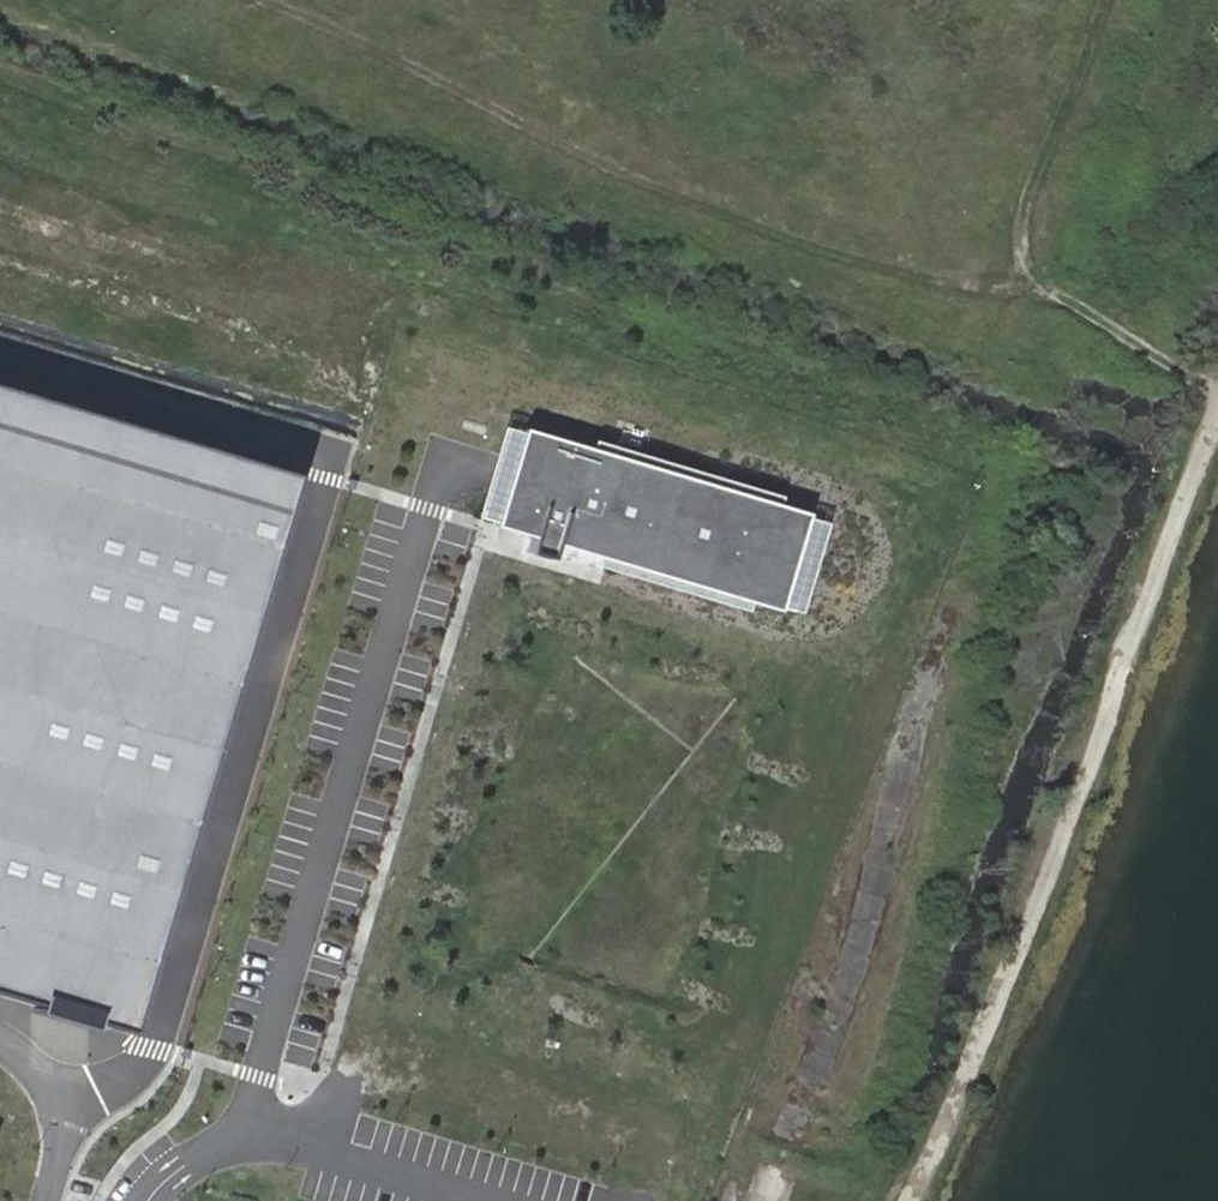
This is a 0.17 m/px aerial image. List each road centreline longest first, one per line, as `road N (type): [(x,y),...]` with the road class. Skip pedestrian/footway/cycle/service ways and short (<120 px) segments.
road 1 (track): [(913,1200),(1017,965),(1217,418)]

